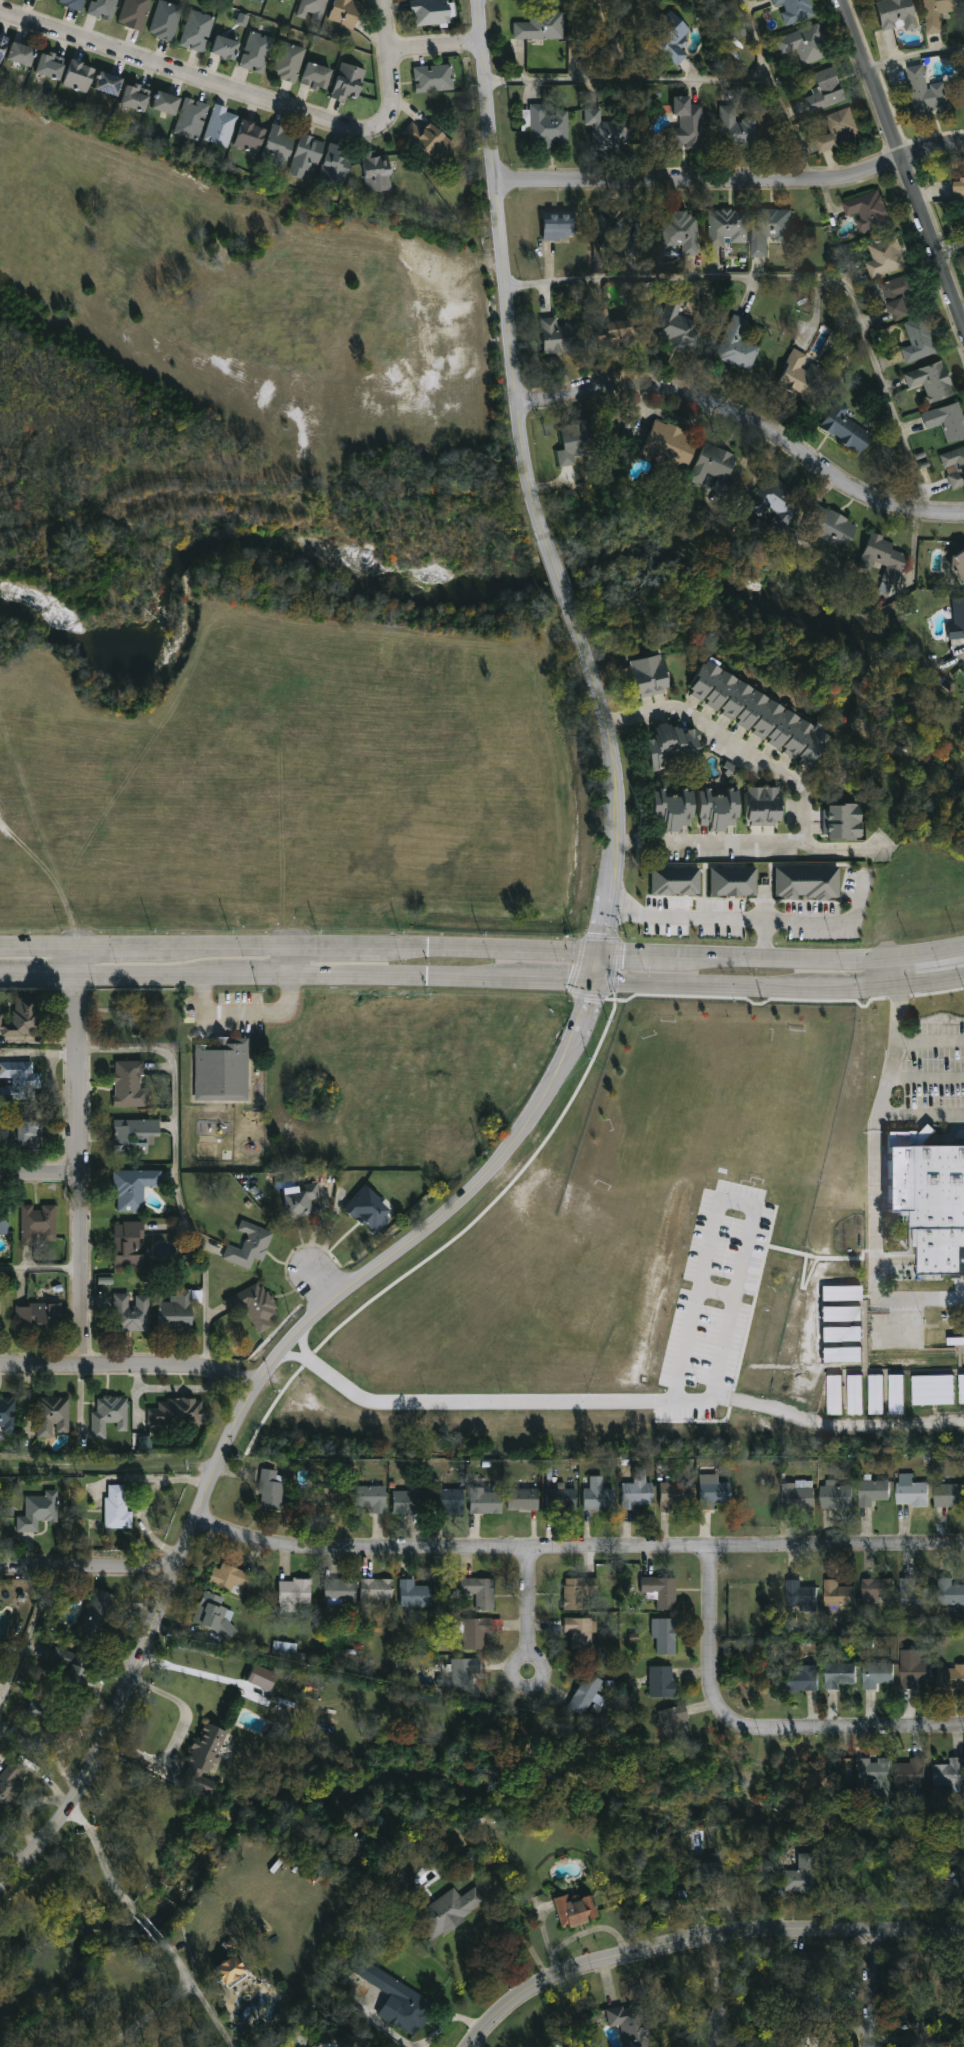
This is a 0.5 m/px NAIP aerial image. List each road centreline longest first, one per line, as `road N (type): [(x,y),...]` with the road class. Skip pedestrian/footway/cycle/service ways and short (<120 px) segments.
road 1 (tertiary): [(594,979),(577,1041),(511,1149),(466,1200),(333,1301),(267,1368),(102,1743),(53,1834),(0,1891)]
road 2 (residential): [(963,1546),(532,1555),(293,1550),(196,1518)]
road 3 (tertiary): [(478,0),(521,433),(540,530)]
road 4 (residential): [(963,1924),(694,1939),(551,1984),(519,2001),(473,2046)]
road 5 (residential): [(963,517),(887,509),(773,434),(680,395),(606,389),(520,408)]
road 6 (residential): [(963,147),(814,185),(497,186)]
road 7 (residential): [(711,1549),(711,1676),(717,1705),(733,1724),(758,1733),(963,1729)]
road 8 (residential): [(0,14),(340,129),(366,134),(383,126)]
road 9 (residential): [(84,1367),(78,970)]
road 10 (residential): [(963,329),(842,0)]
road 11 (tertiary): [(579,635),(617,778),(618,867),(603,949)]
road 12 (residential): [(0,1367),(179,1368),(257,1385)]
road 13 (secondary): [(289,974),(515,978)]
road 14 (secondary): [(603,949),(377,946)]
road 15 (secondary): [(896,955),(676,952)]
road 16 (secondary): [(594,979),(811,986)]
road 17 (residential): [(612,914),(767,921),(767,956)]
road 18 (residential): [(0,1573),(175,1570)]
road 19 (secondary): [(290,945),(153,943)]
road 20 (secondary): [(78,970),(214,972)]
road 21 (residential): [(383,126),(392,97),(381,0)]
road 22 (residential): [(875,1927),(874,2046)]

